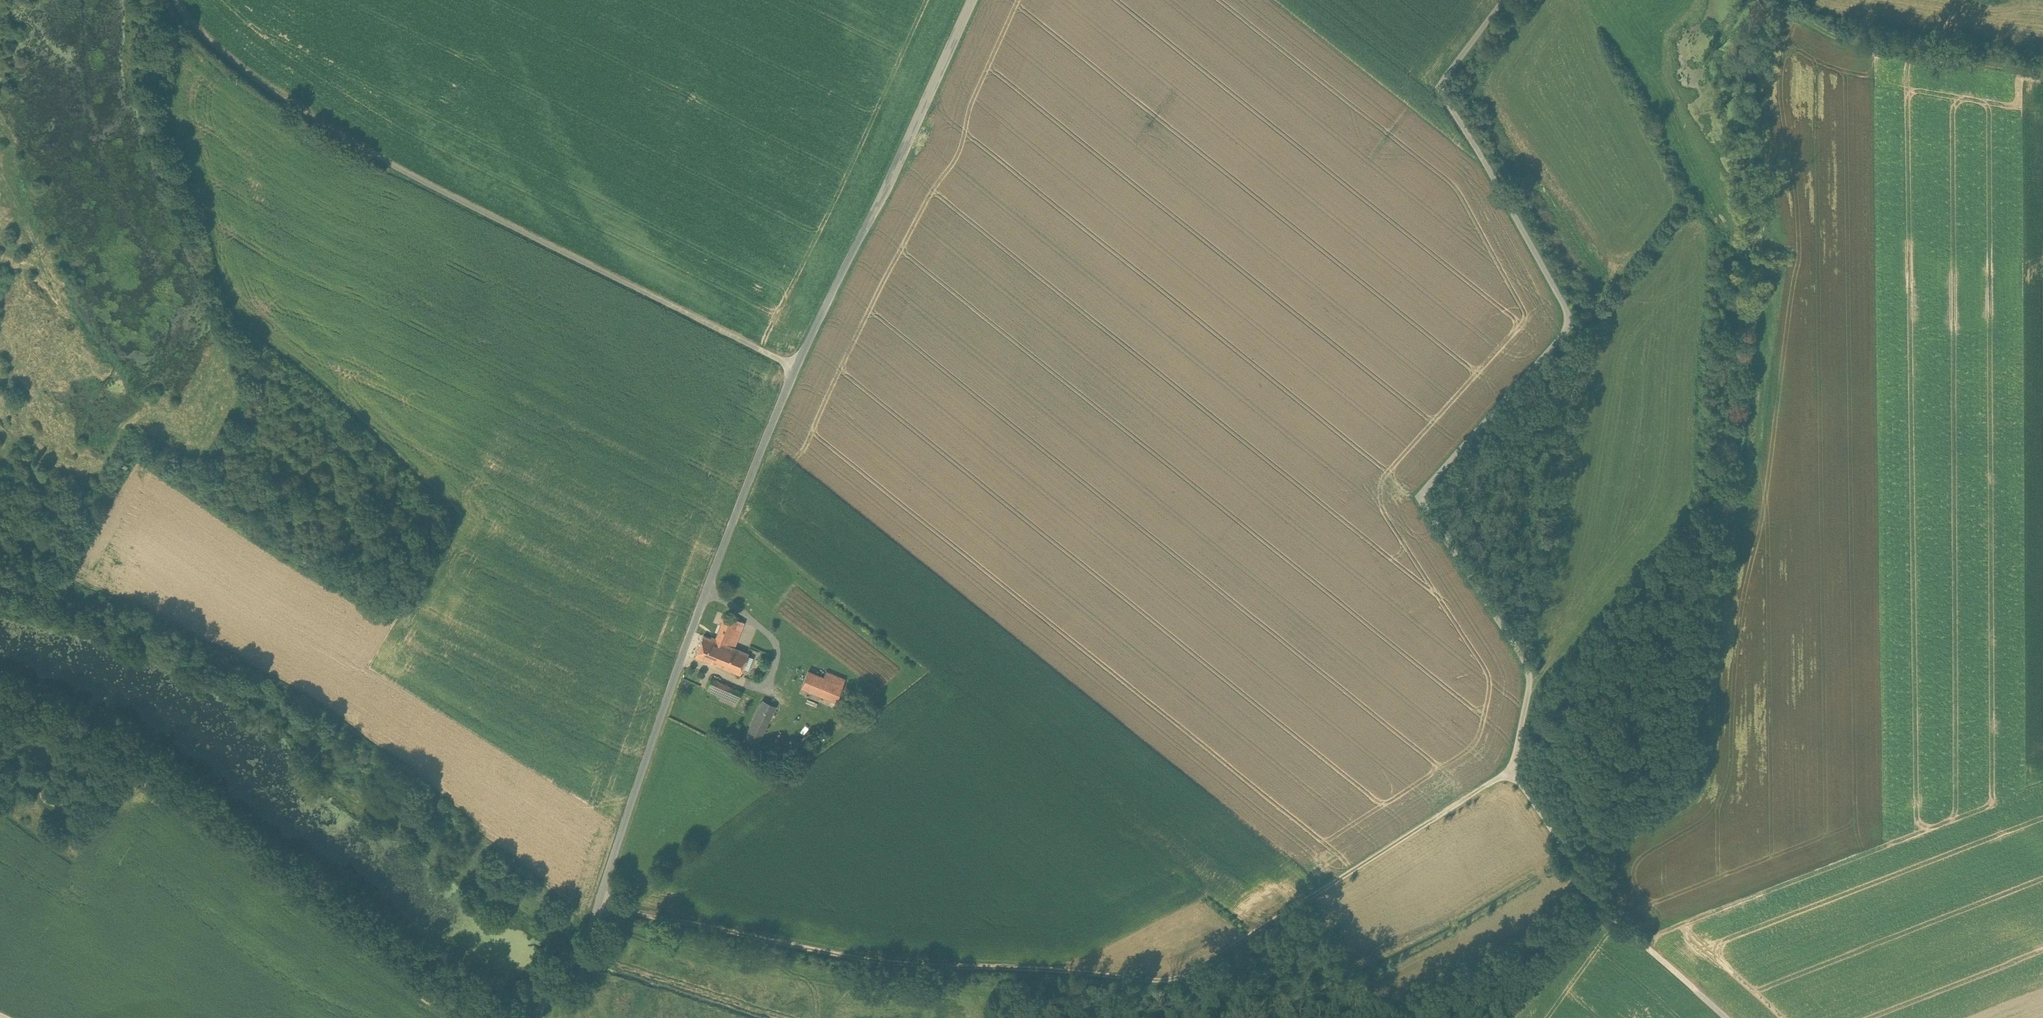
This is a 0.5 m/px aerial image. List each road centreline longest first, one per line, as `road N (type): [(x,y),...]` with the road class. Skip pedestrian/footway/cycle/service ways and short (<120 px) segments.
road 1 (track): [(1504,0),(1436,88),(1564,303),(1568,326),(1558,349),(1428,496),(1431,514),(1527,657),(1535,689),(1518,767),(1166,980),(863,961),(599,905)]
road 2 (unclassified): [(180,0),(193,23),(379,157),(792,363)]
road 3 (unclassified): [(538,1017),(596,922),(660,717),(792,363)]
road 4 (unclassified): [(792,363),(968,0)]
road 5 (track): [(1518,767),(1530,798),(1623,930),(1719,1017)]

